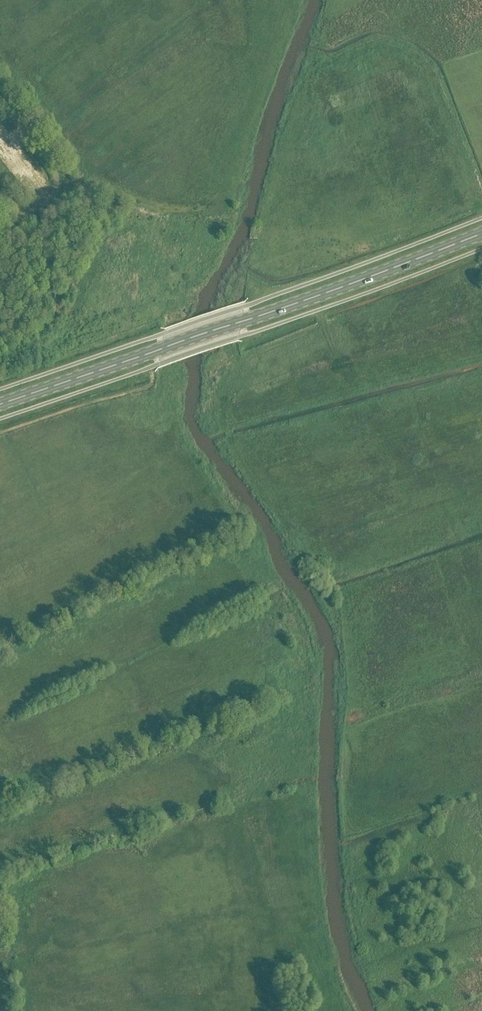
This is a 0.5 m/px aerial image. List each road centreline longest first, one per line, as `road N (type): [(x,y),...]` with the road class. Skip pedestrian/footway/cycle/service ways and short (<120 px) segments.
road 1 (primary): [(0,405),(481,237)]
road 2 (unclassified): [(0,231),(57,189),(52,166),(0,100)]

